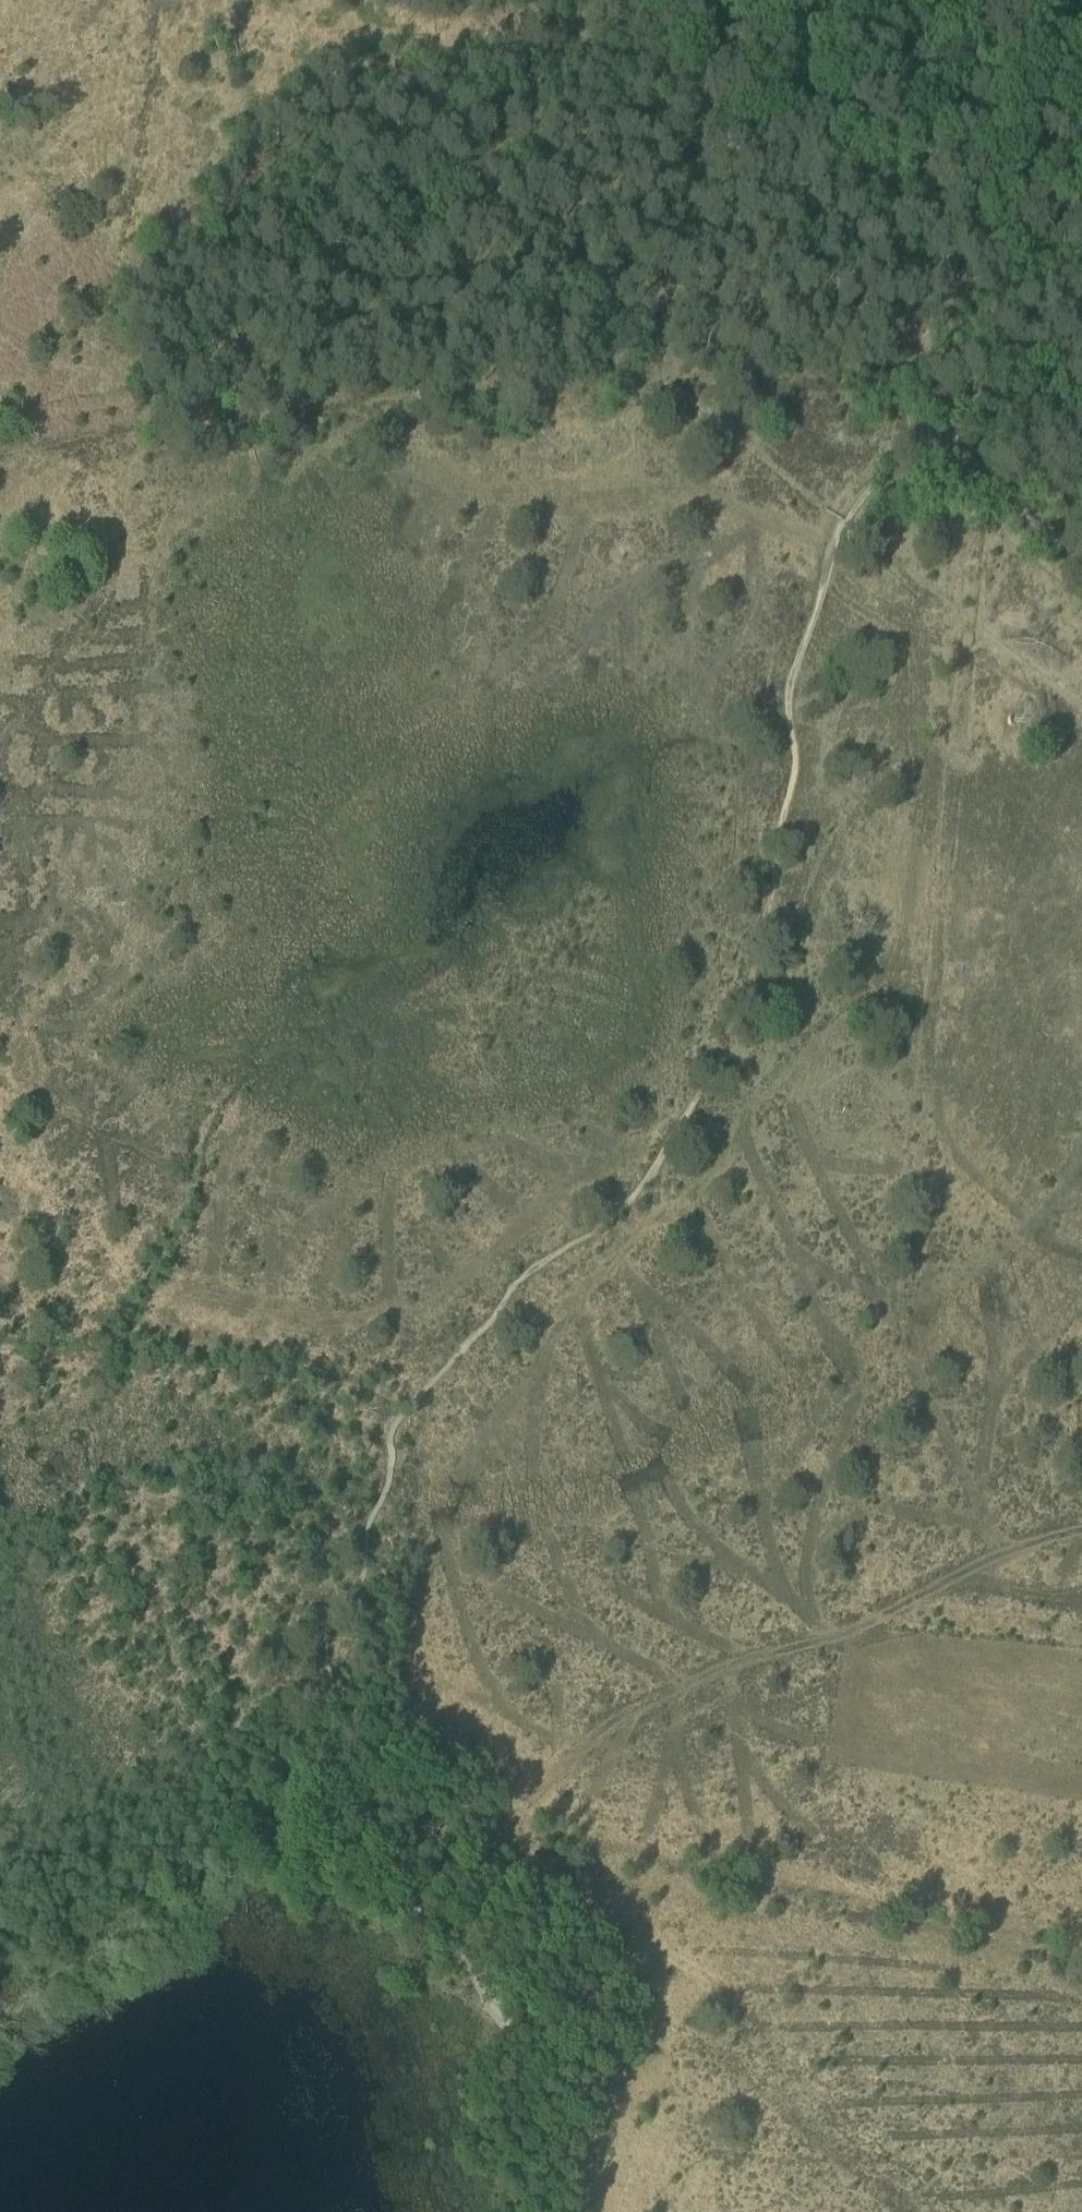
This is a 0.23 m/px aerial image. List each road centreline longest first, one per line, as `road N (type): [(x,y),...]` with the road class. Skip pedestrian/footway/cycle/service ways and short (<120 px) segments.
road 1 (track): [(953,414),(968,459),(1000,505),(1081,560)]

